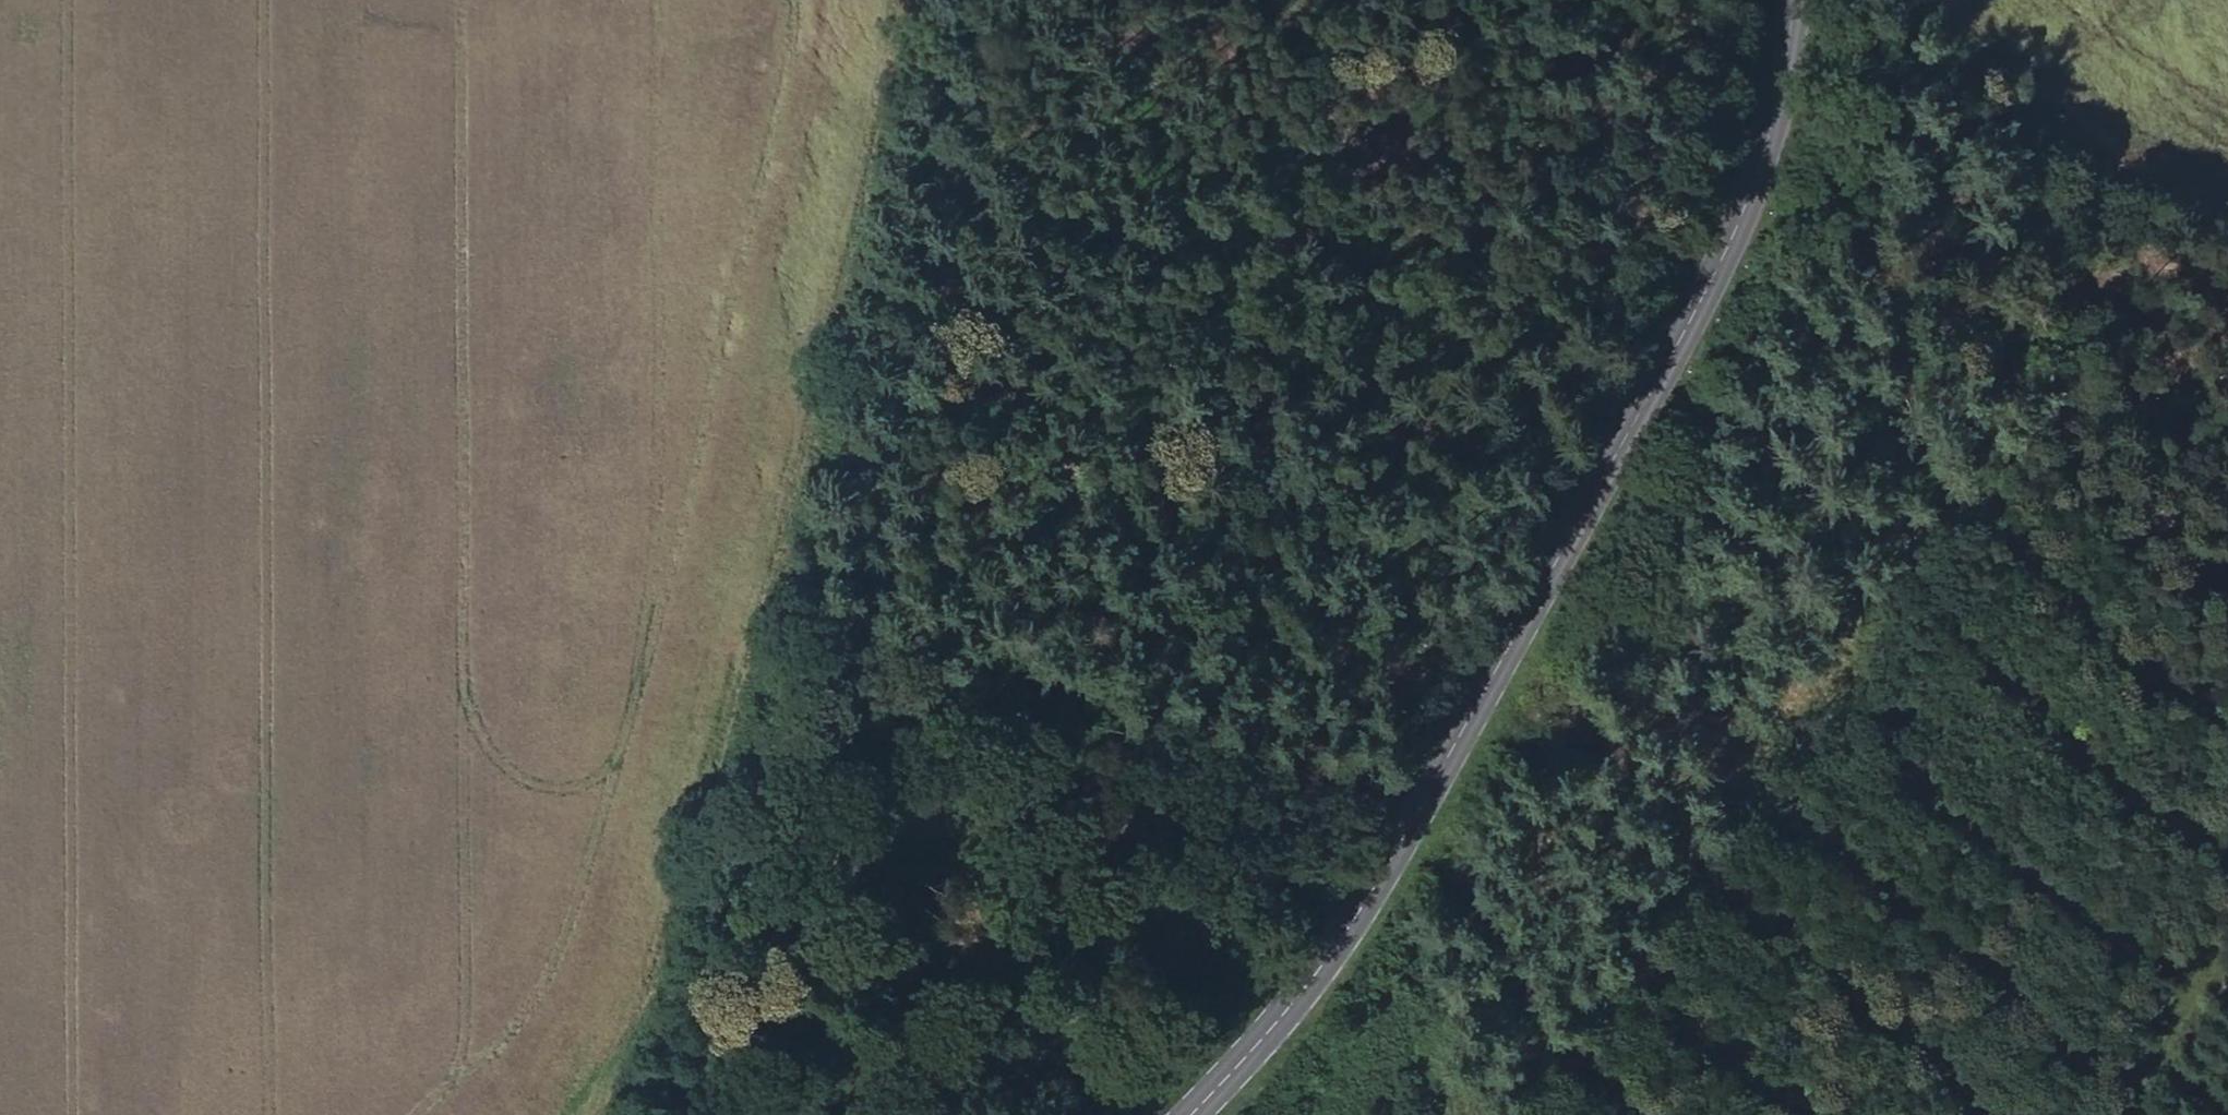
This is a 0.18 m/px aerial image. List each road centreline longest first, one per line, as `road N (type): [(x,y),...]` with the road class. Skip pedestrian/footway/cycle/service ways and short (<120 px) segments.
road 1 (secondary): [(1170,1114),(1318,958),(1402,835),(1725,247),(1766,145),(1791,0)]

